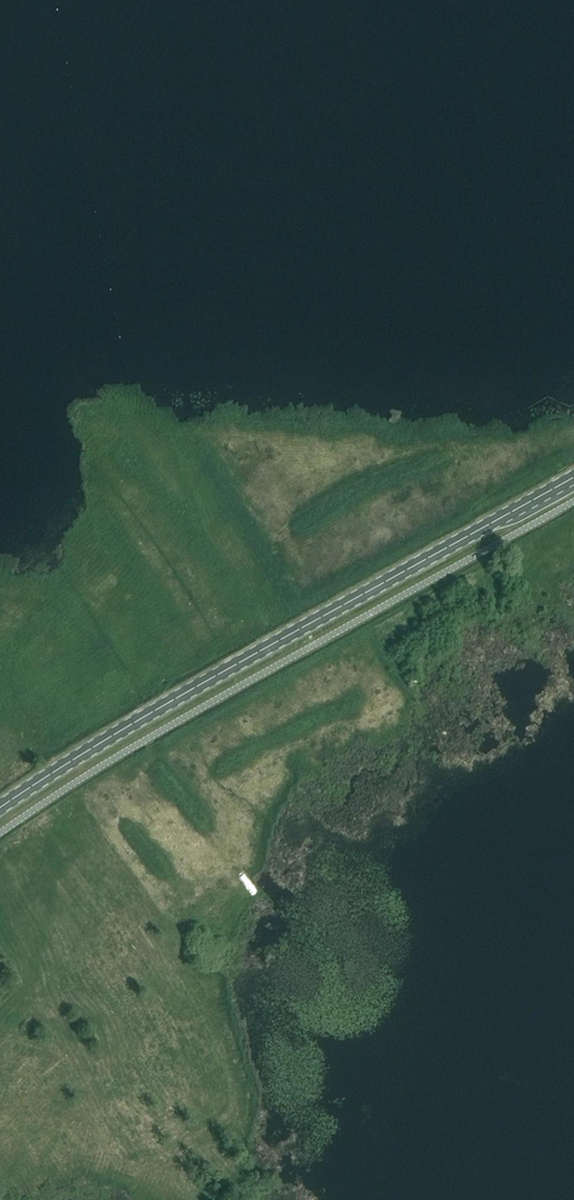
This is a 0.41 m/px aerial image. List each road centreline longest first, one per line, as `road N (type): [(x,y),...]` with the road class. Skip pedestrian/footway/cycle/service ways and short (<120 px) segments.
road 1 (primary): [(0,806),(144,716),(573,476)]

